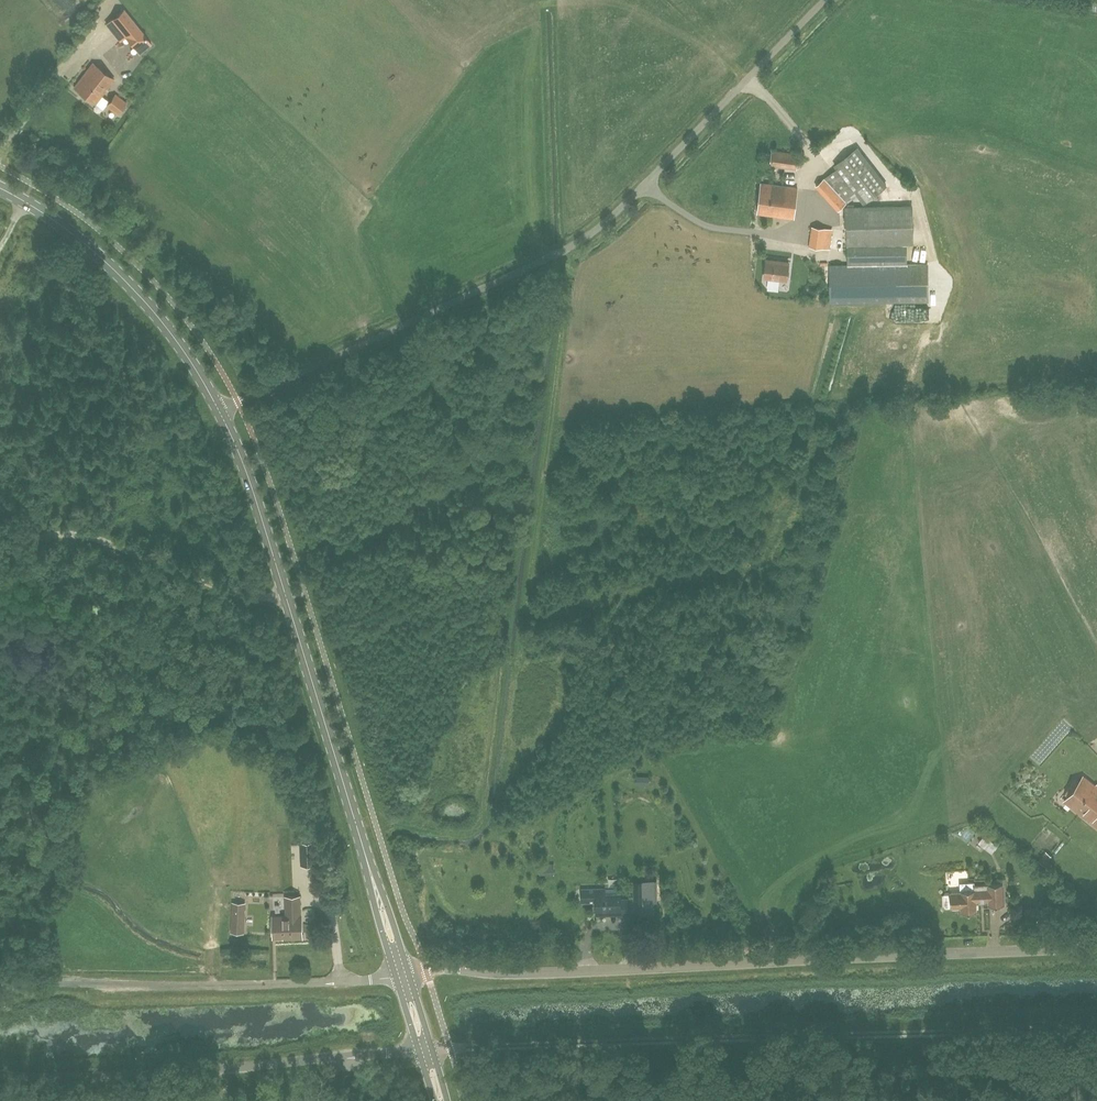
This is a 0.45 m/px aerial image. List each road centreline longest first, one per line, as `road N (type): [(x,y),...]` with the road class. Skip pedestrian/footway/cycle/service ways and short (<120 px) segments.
road 1 (unclassified): [(222,410),(558,258),(616,215),(827,0)]
road 2 (unclassified): [(402,977),(437,968),(522,976),(1096,950)]
road 3 (primary): [(402,977),(257,492),(222,410)]
road 4 (unclassified): [(427,1053),(92,1080),(0,1074)]
road 5 (unclassified): [(0,988),(402,977)]
road 6 (track): [(0,550),(62,533),(98,538),(259,598),(302,588)]
road 7 (primary): [(222,410),(122,280),(0,189)]

